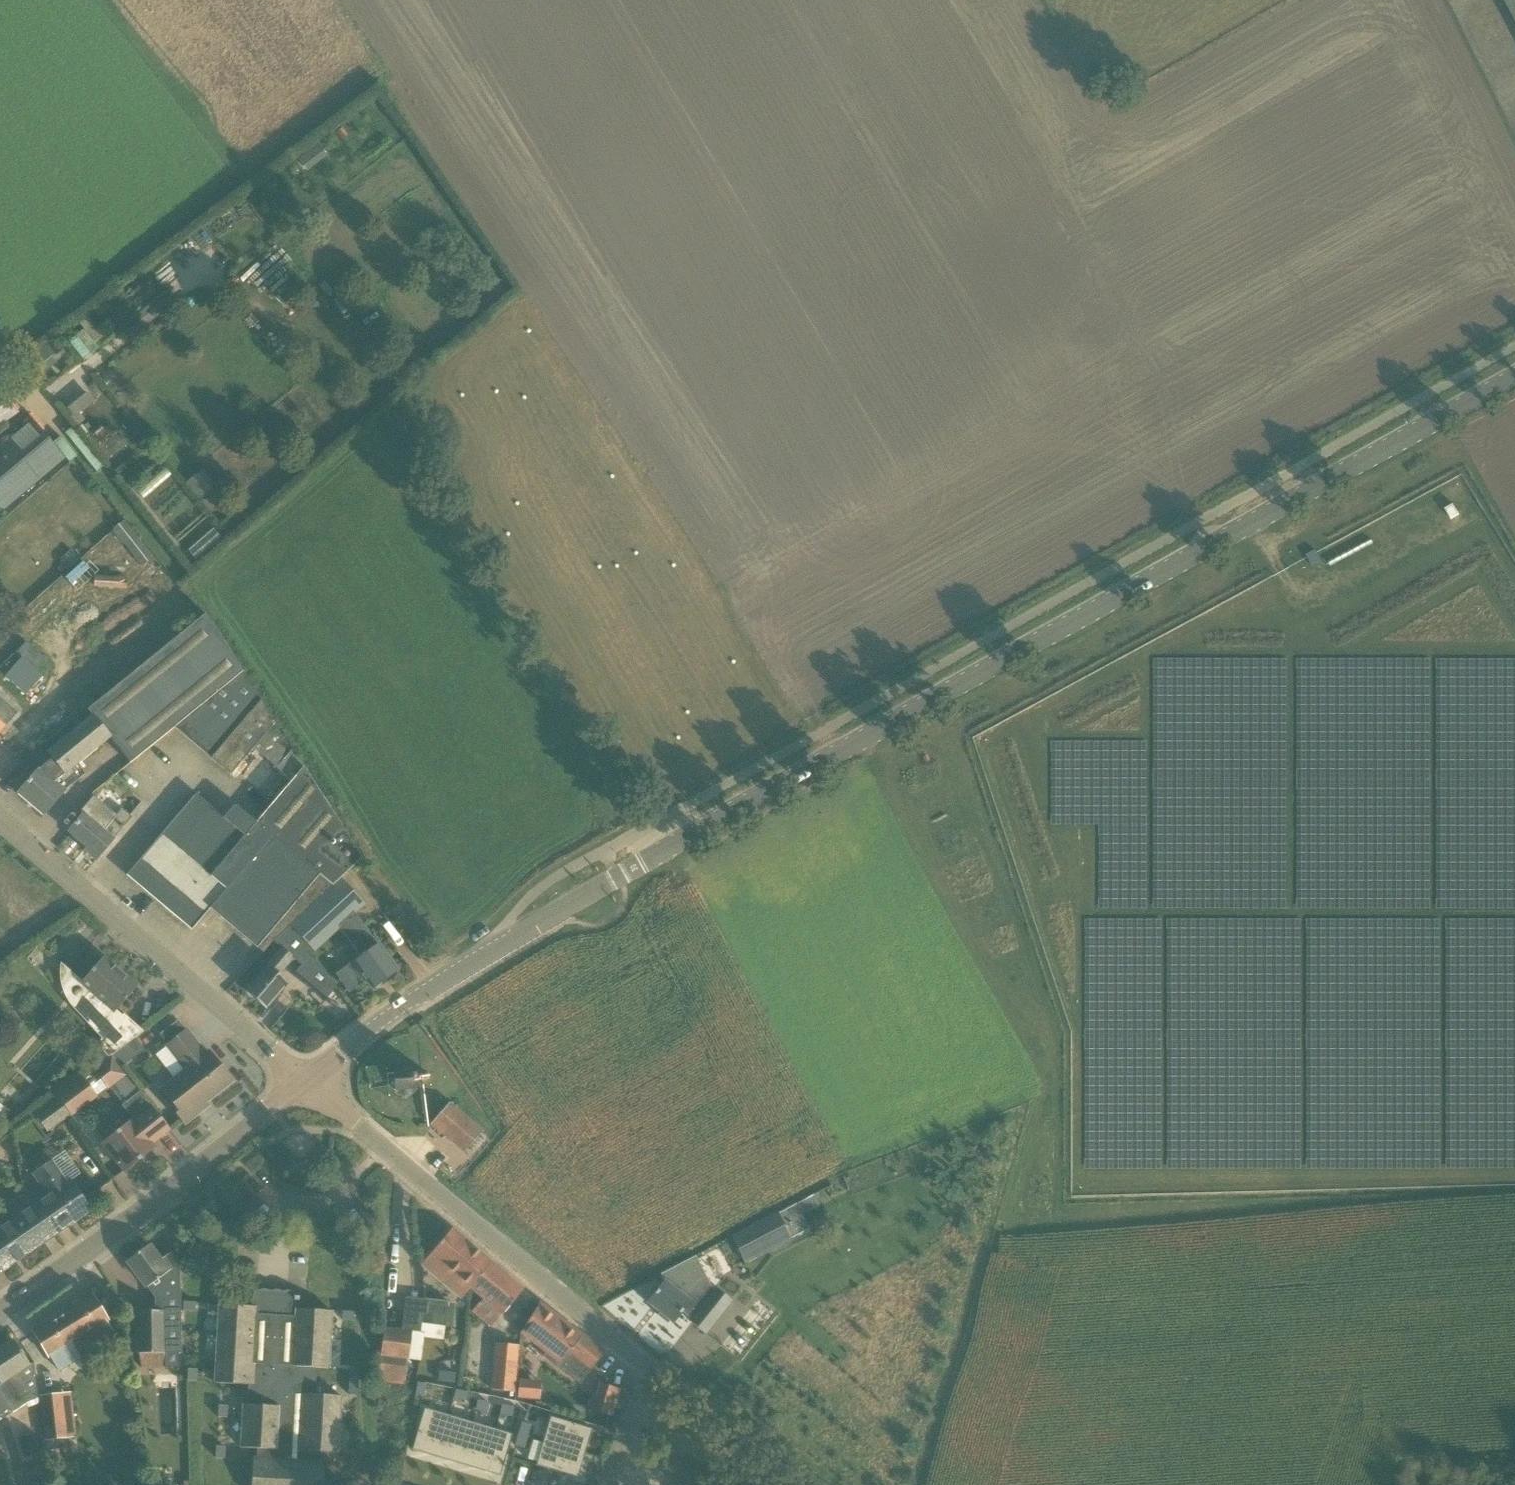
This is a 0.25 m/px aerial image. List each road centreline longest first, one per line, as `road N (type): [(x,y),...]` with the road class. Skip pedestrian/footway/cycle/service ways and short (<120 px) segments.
road 1 (tertiary): [(307,1083),(496,948),(1514,382)]
road 2 (residential): [(645,1364),(307,1083)]
road 3 (residential): [(307,1083),(0,823)]
road 4 (tertiary): [(0,1313),(307,1083)]
road 5 (residential): [(645,1364),(607,1484)]

